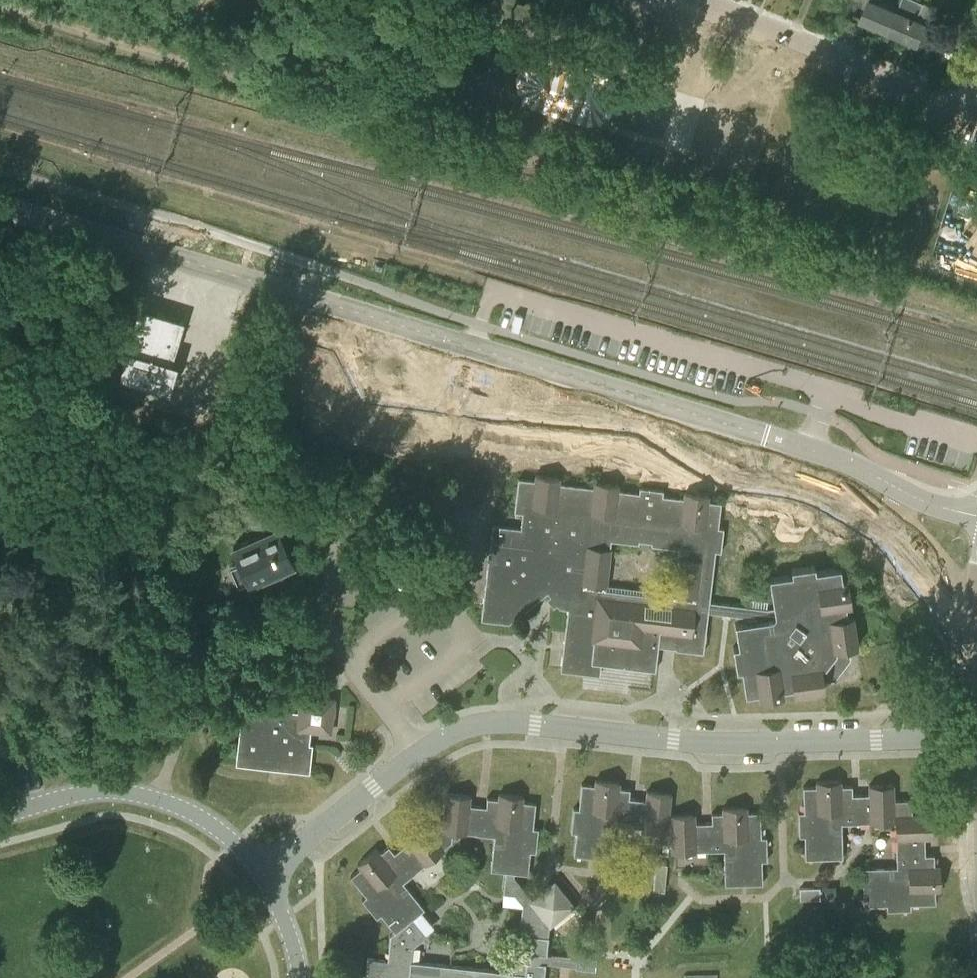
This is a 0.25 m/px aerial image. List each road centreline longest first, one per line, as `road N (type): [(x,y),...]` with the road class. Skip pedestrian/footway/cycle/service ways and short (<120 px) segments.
road 1 (secondary): [(976,595),(913,553),(776,487),(349,410),(326,388),(318,361),(328,302)]
road 2 (unclassified): [(420,753),(449,734),(505,722),(724,742),(976,735)]
road 3 (residential): [(470,529),(453,517),(370,508),(343,519),(336,537),(327,632),(420,753)]
road 4 (secondary): [(976,295),(903,339),(759,392),(699,401),(635,394)]
road 5 (secondary): [(976,518),(809,447),(635,394)]
road 6 (unclassified): [(158,799),(218,659),(302,563),(301,547),(270,498)]
road 7 (secondary): [(328,302),(0,205)]
road 8 (secondary): [(635,394),(328,302)]
road 9 (residential): [(961,109),(701,0)]
road 10 (unclassified): [(260,873),(420,753)]
road 11 (residential): [(158,799),(93,792),(0,816)]
road 12 (residential): [(260,873),(217,828),(158,799)]

